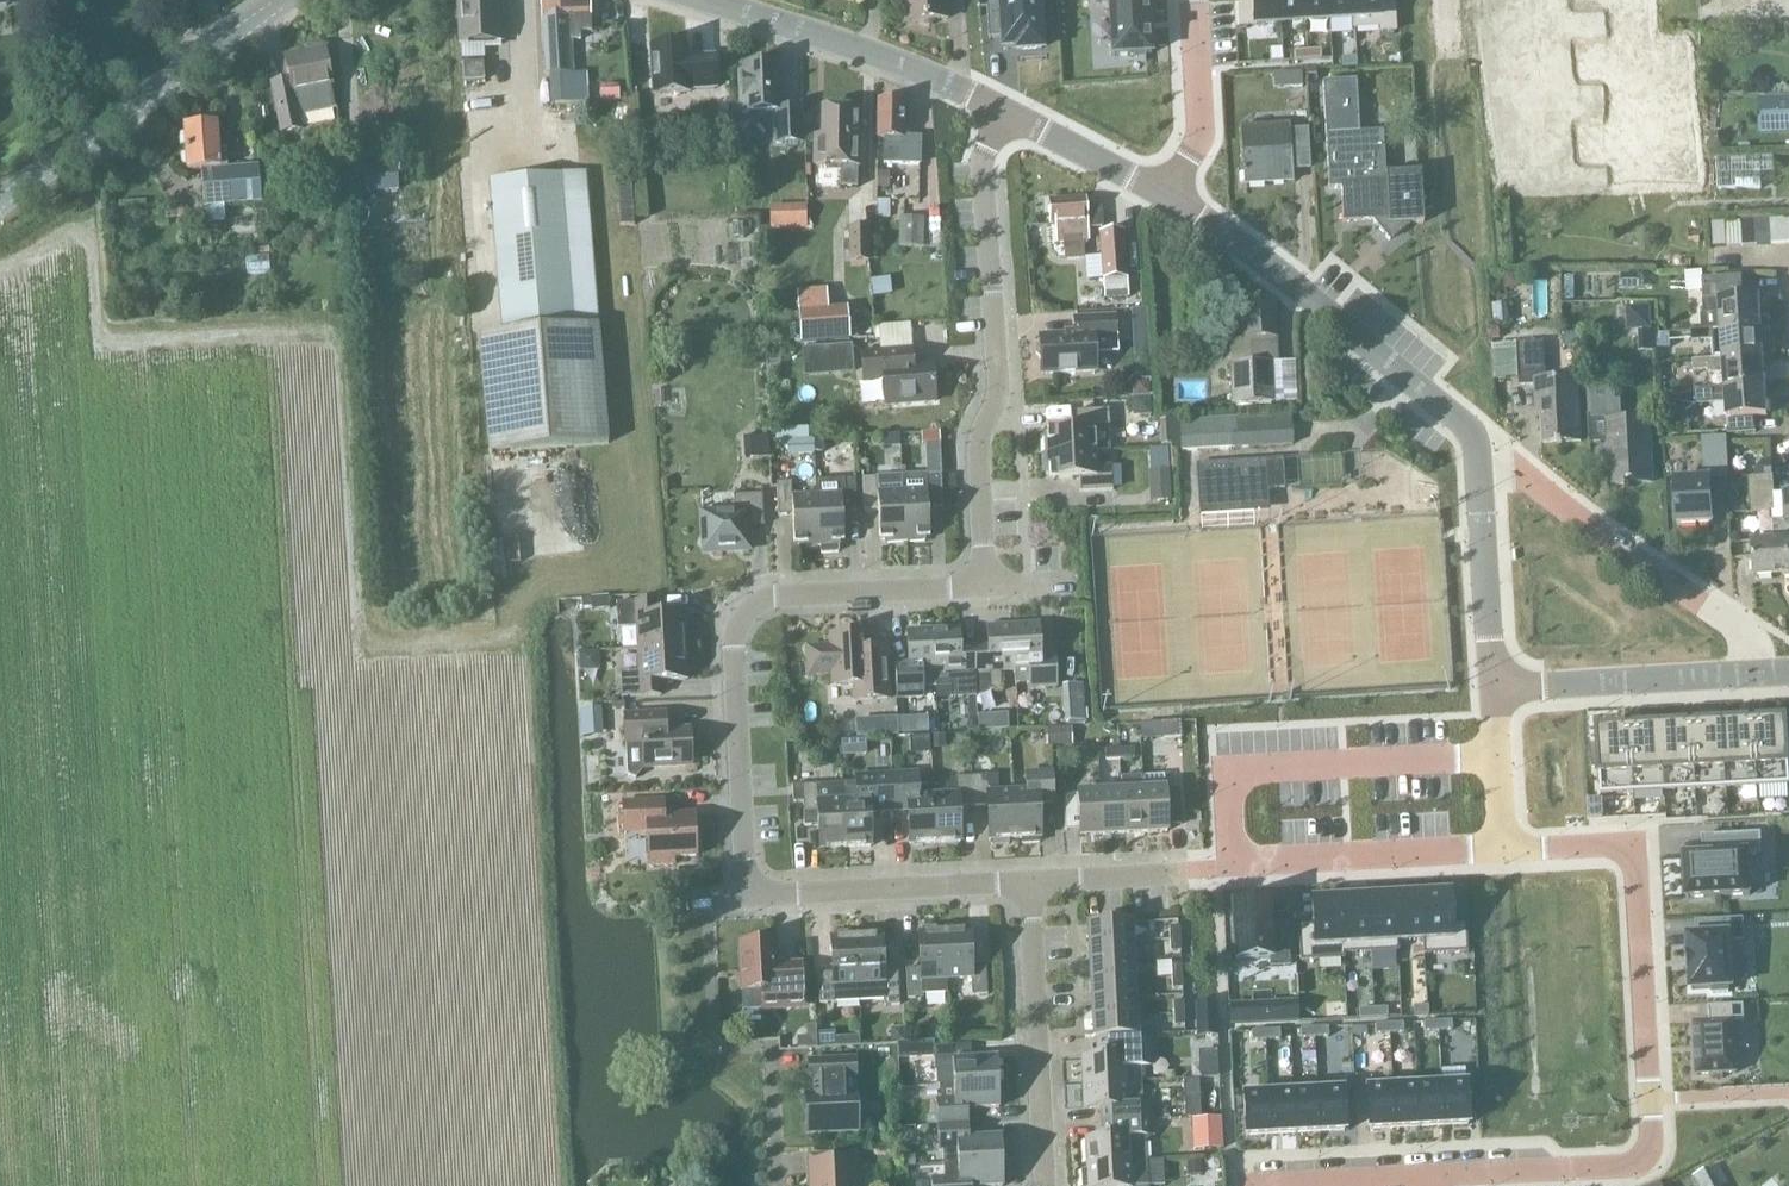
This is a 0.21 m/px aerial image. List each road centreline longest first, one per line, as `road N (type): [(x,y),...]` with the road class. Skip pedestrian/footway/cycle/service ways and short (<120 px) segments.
road 1 (residential): [(1032,881),(775,896),(749,878),(740,633),(749,614),(780,595),(983,585)]
road 2 (residential): [(1504,850),(1603,845),(1620,848),(1636,866),(1650,1145),(1619,1167),(1451,1174)]
road 3 (residential): [(983,585),(977,443),(993,412),(997,368),(983,160),(1003,109)]
road 4 (tertiary): [(1480,468),(1469,429),(1288,278),(1162,195)]
road 5 (residential): [(1757,674),(1754,644),(1741,630),(1520,473),(1480,468)]
road 6 (tertiary): [(0,203),(287,0)]
road 7 (tertiary): [(1003,109),(707,0)]
road 8 (residential): [(1048,1185),(1032,881)]
road 9 (residential): [(1242,856),(1263,863),(1504,850)]
road 10 (tertiary): [(1757,674),(1494,688)]
road 11 (tertiary): [(1494,688),(1480,468)]
road 12 (residential): [(1162,195),(1197,126),(1192,0)]
road 13 (residential): [(1451,1174),(1270,1185)]
road 14 (tertiary): [(1162,195),(1003,109)]
road 15 (residential): [(1504,850),(1494,688)]
road 16 (residential): [(1032,881),(1184,873)]

